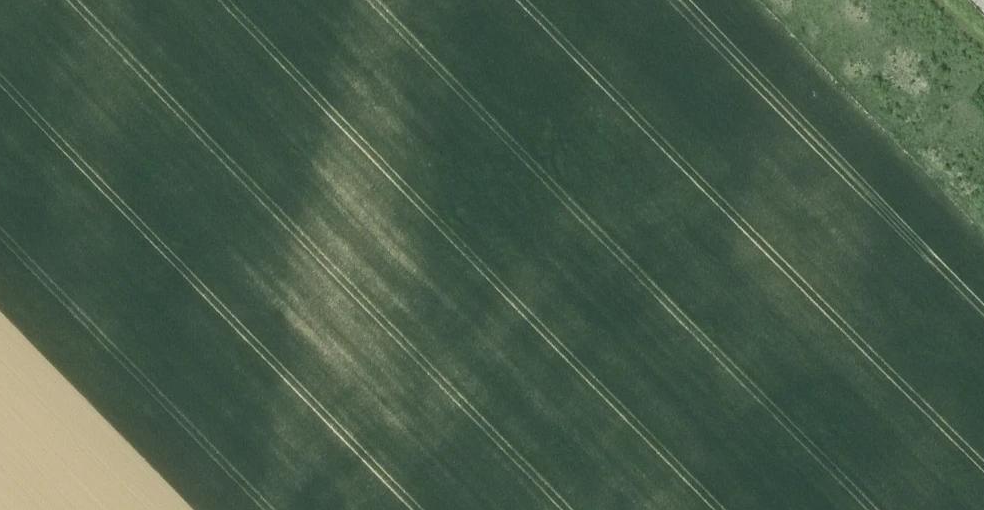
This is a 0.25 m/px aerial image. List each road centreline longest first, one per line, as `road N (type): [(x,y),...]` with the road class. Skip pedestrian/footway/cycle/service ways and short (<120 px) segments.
road 1 (track): [(983,90),(902,0)]

